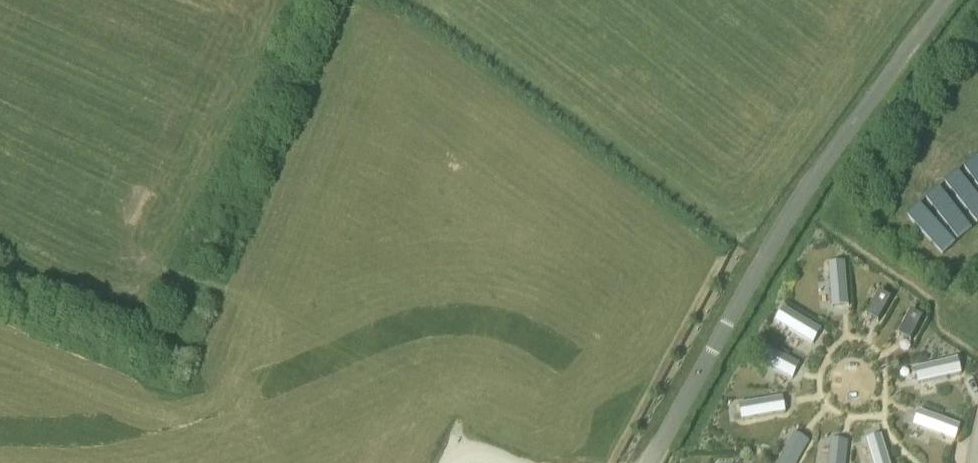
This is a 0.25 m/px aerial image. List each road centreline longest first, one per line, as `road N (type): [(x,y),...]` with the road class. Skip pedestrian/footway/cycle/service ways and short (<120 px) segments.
road 1 (unclassified): [(0,436),(148,425),(414,327),(461,318),(509,324),(570,357),(601,391),(631,462)]
road 2 (unclassified): [(649,462),(812,178),(943,0)]
road 3 (track): [(977,123),(880,209),(856,214),(799,200)]

